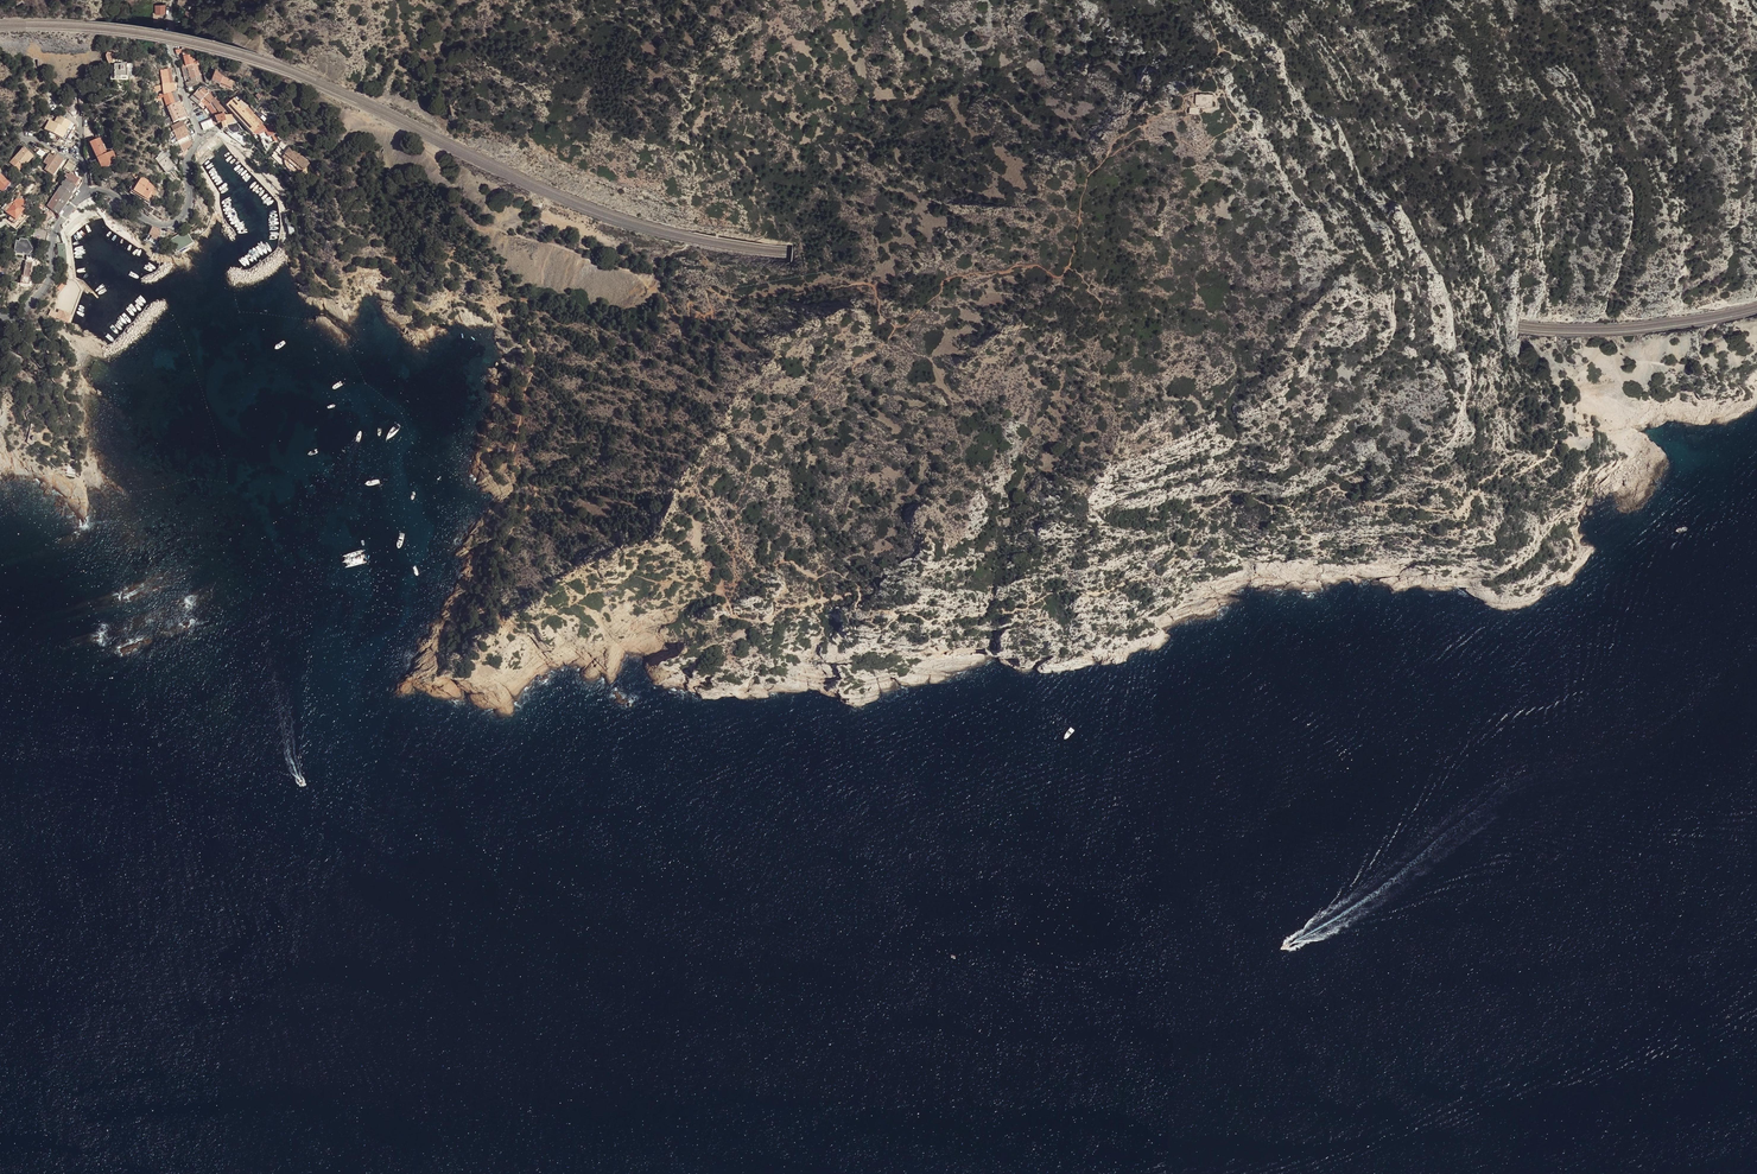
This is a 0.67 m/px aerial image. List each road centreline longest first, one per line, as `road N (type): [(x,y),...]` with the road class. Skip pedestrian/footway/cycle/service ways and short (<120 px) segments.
road 1 (residential): [(87,193),(111,193),(153,224),(174,223),(185,212),(187,163),(200,138),(171,46),(175,0)]
road 2 (residential): [(0,317),(25,310),(47,285),(55,231),(87,193)]

